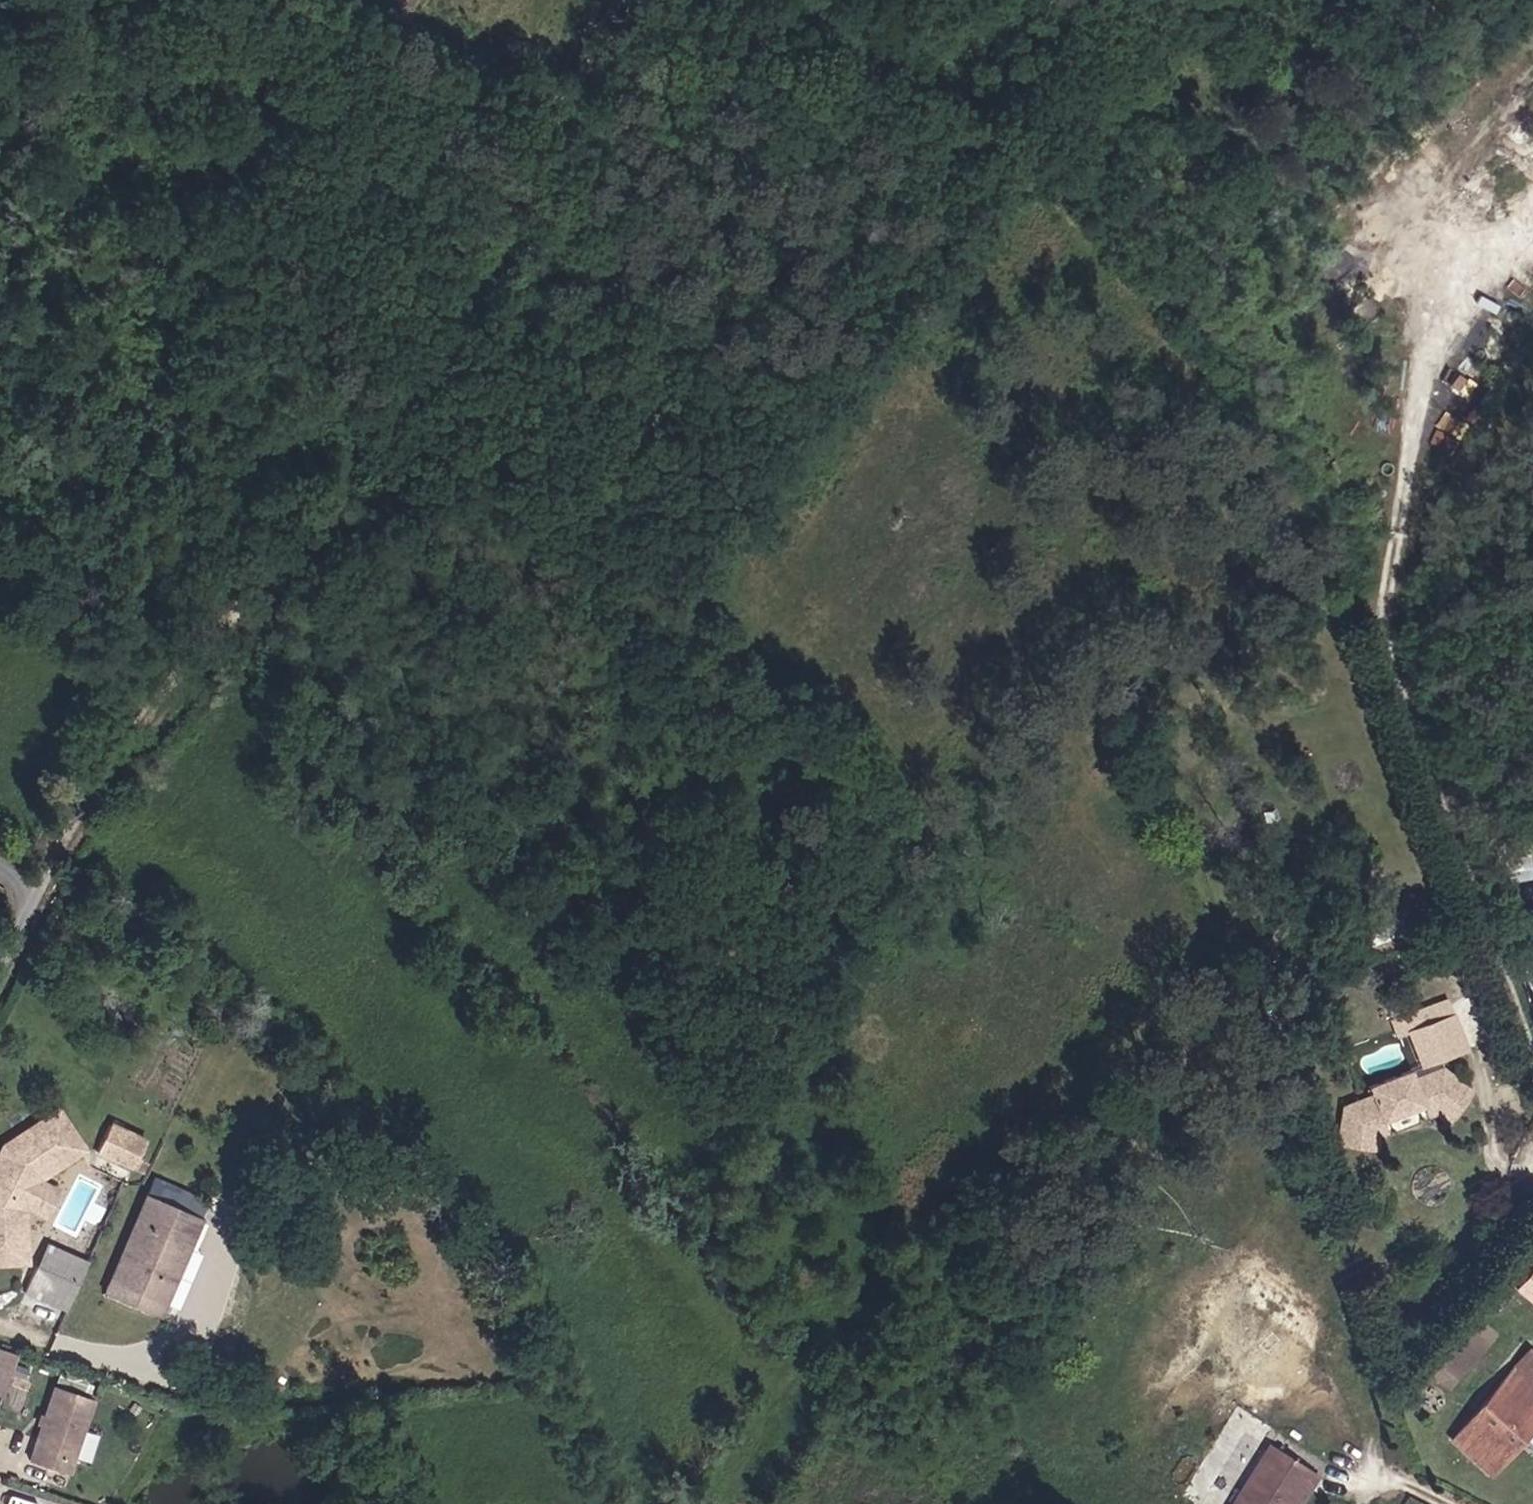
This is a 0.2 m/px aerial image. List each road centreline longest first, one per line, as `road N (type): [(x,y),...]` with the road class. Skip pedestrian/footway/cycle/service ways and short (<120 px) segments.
road 1 (track): [(612,0),(418,371),(264,596),(140,736),(67,843),(0,989)]
road 2 (track): [(1424,291),(1389,560),(1415,710),(1532,1058)]

